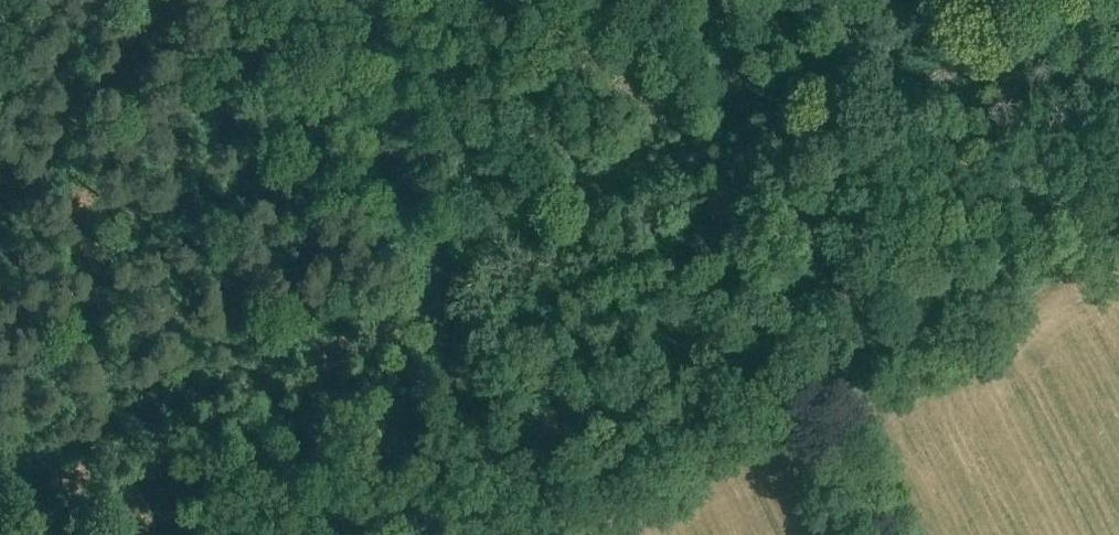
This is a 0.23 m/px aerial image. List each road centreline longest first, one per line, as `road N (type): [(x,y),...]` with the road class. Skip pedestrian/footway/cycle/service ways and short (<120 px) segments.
road 1 (track): [(896,534),(743,245),(719,183),(1092,0)]
road 2 (track): [(719,183),(443,303),(318,0)]
road 3 (track): [(443,303),(0,513)]

